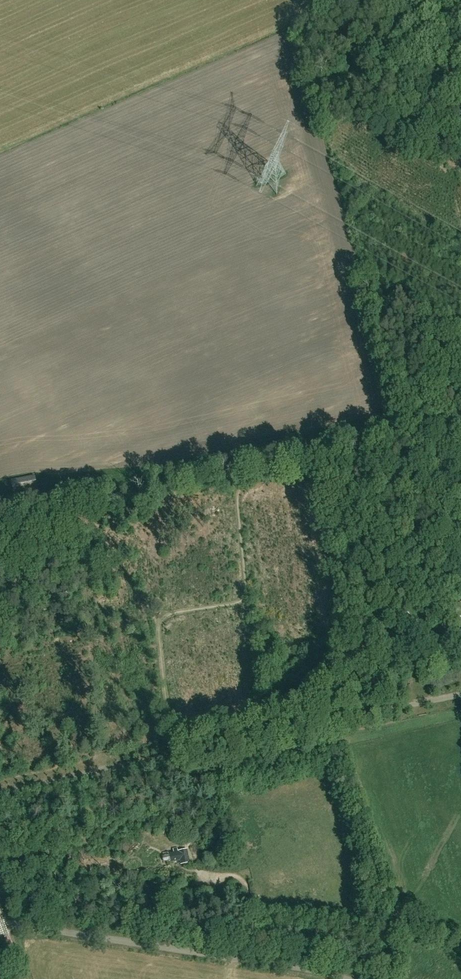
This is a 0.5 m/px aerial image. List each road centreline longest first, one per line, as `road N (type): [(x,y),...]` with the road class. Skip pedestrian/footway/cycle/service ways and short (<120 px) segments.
road 1 (unclassified): [(344,978),(0,924)]

